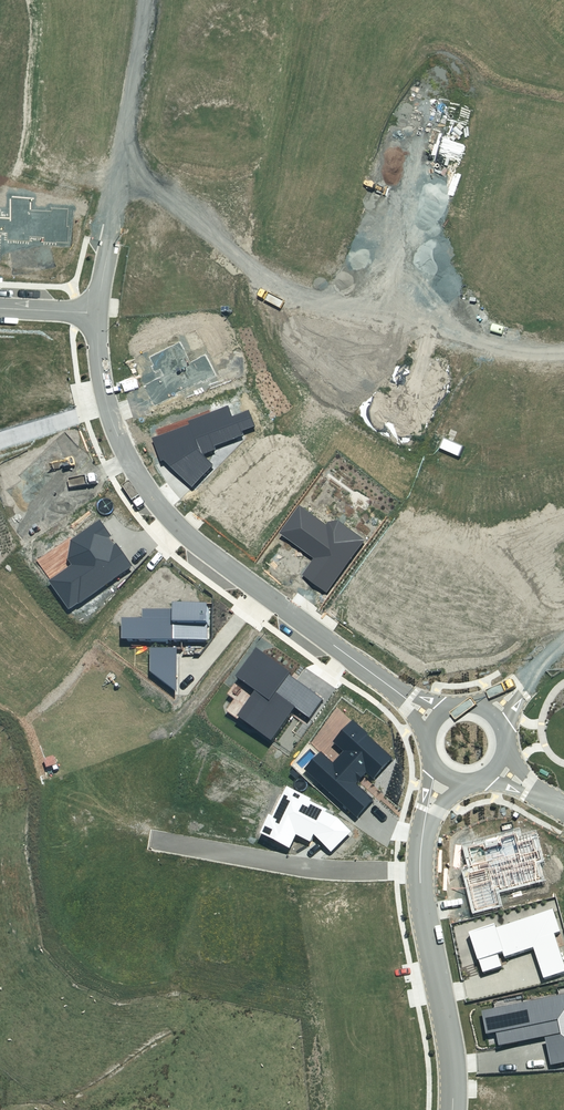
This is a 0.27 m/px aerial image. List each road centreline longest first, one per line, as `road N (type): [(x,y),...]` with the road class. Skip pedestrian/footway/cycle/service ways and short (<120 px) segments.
road 1 (residential): [(399,694),(164,512),(112,419),(98,313)]
road 2 (unknown): [(435,78),(413,121),(402,198),(428,274),(462,309),(503,328),(563,327)]
road 3 (residential): [(420,871),(339,873),(151,839)]
road 4 (unknown): [(112,237),(155,0)]
road 5 (residential): [(453,1109),(452,1056),(420,871)]

